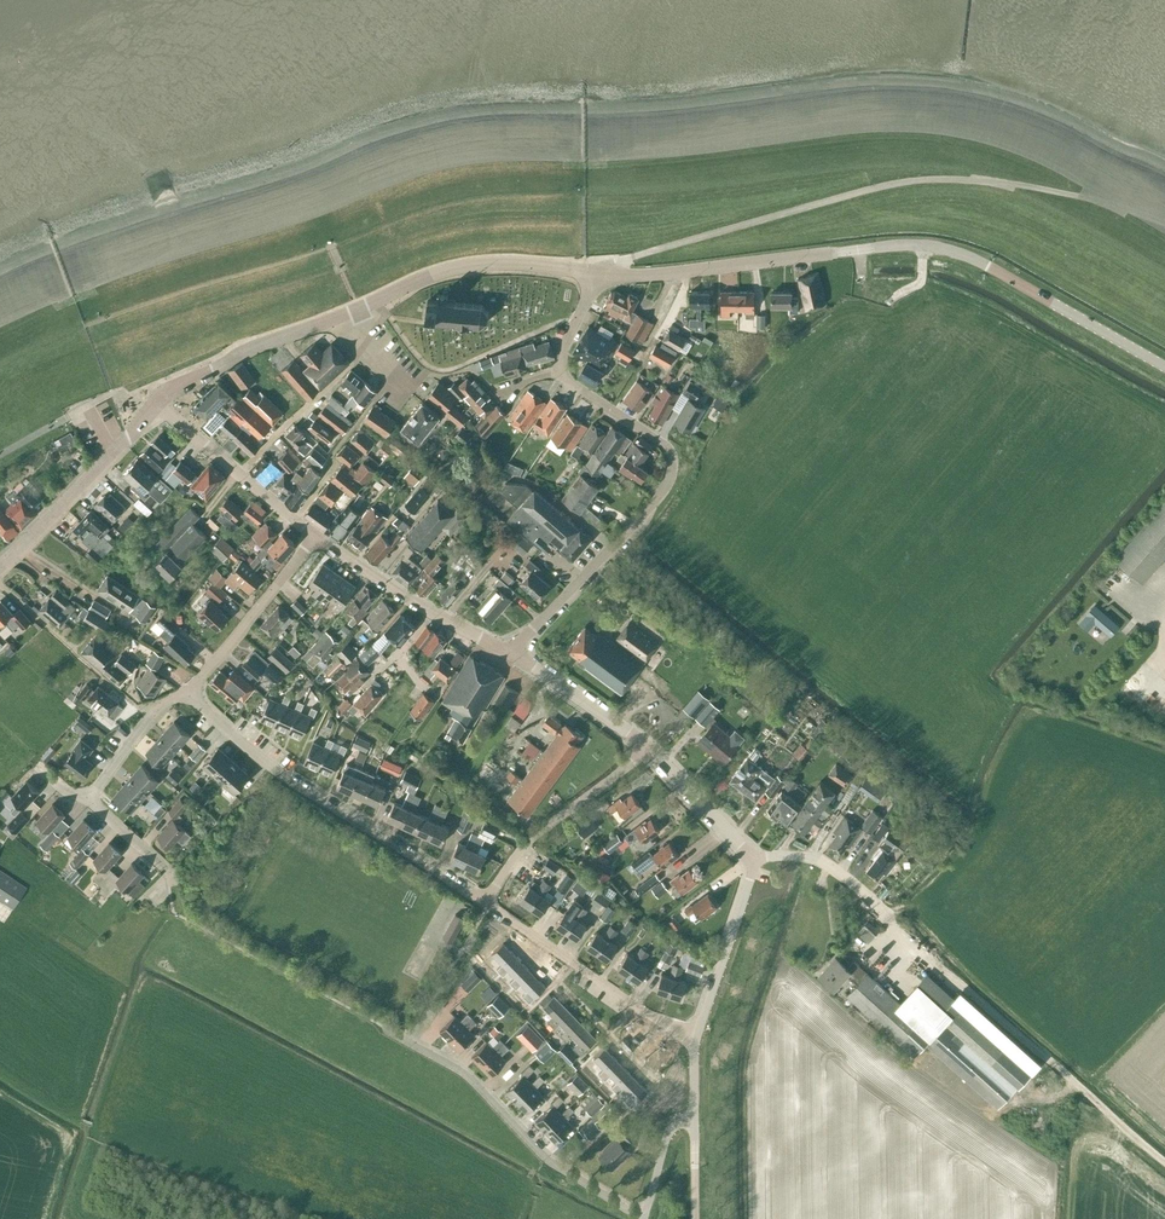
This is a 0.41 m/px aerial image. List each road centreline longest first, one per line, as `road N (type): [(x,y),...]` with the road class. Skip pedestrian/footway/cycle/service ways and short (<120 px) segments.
road 1 (track): [(0,321),(419,172),(507,157),(549,155),(586,166),(625,153),(941,129),(1032,155),(1164,223)]
road 2 (tertiary): [(1164,367),(988,266),(925,246),(592,275)]
road 3 (residential): [(513,653),(647,510),(673,461),(658,440),(563,370)]
road 4 (residential): [(485,903),(277,769),(189,694)]
road 5 (residential): [(644,1217),(546,1159),(456,1068),(389,1031)]
road 6 (residential): [(694,1040),(485,903)]
road 7 (tertiary): [(357,308),(473,265),(592,275)]
road 8 (unclassified): [(513,653),(315,536)]
road 9 (residential): [(485,903),(528,840),(647,748)]
road 10 (tertiary): [(159,401),(246,349),(357,308)]
road 11 (residential): [(189,694),(315,536)]
road 12 (residential): [(151,716),(0,583)]
road 13 (unclassified): [(694,1040),(756,859)]
road 14 (residential): [(239,473),(371,346)]
road 15 (unclassified): [(647,748),(513,653)]
road 16 (tertiary): [(0,566),(114,453)]
road 17 (unclassified): [(756,859),(647,748)]
road 18 (unclassified): [(889,914),(818,859),(756,859)]

